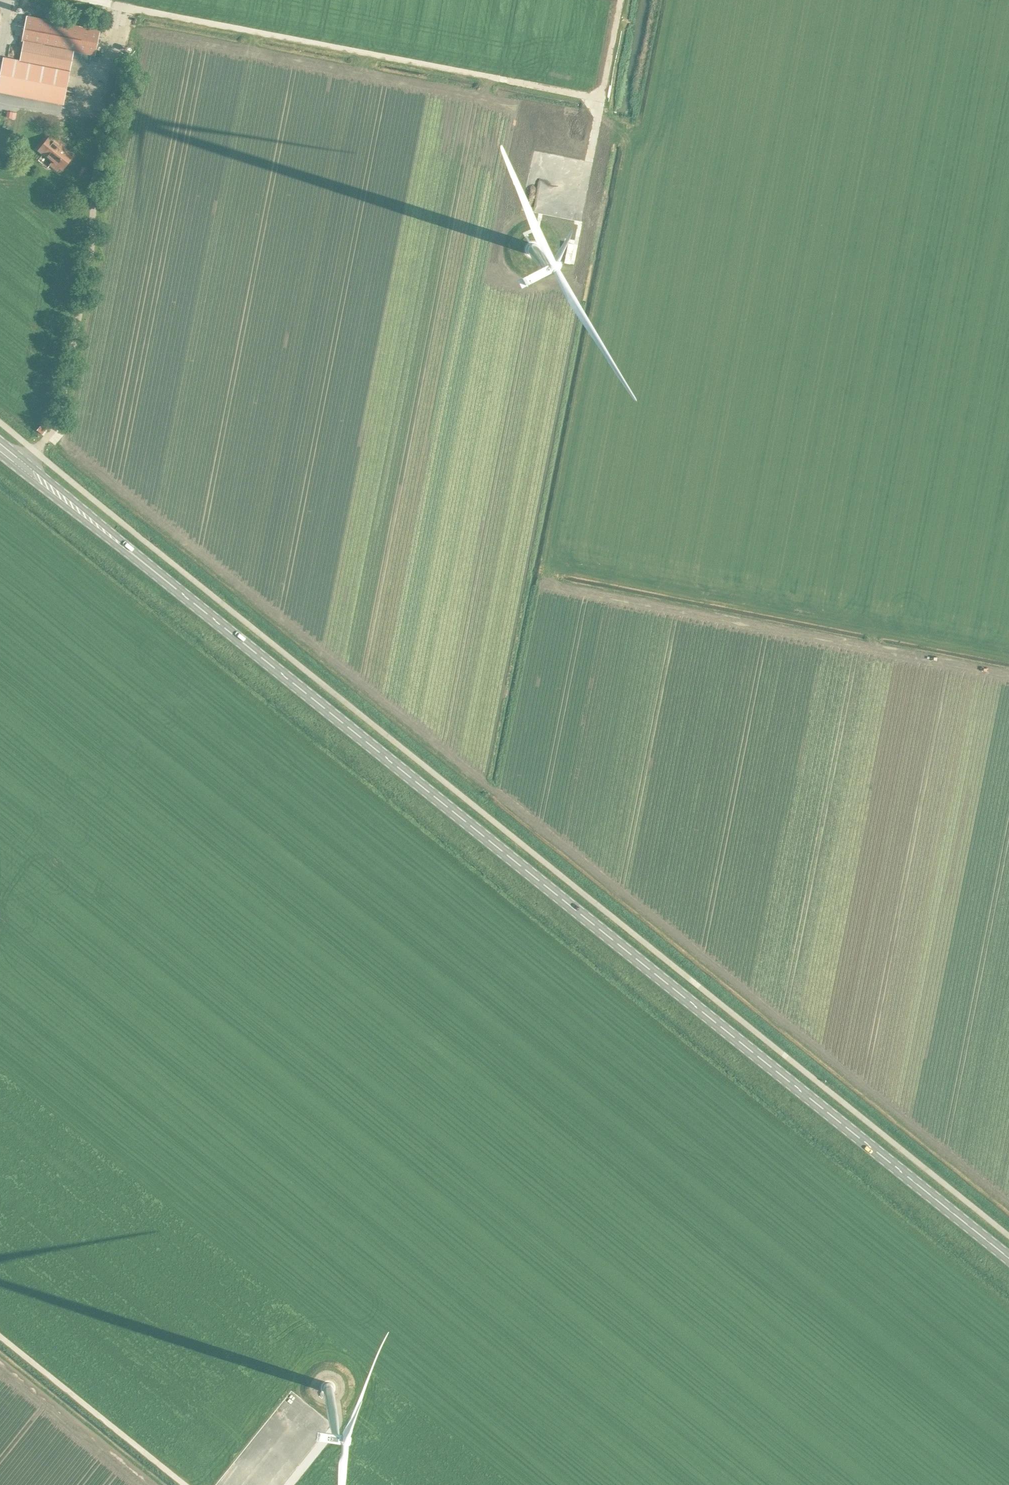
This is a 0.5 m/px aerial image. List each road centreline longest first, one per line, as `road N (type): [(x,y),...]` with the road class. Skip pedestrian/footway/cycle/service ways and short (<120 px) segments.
road 1 (primary): [(1008,1259),(168,579)]
road 2 (track): [(185,1484),(0,1336)]
road 3 (primary): [(168,579),(0,441)]
road 4 (primary): [(0,455),(168,579)]

